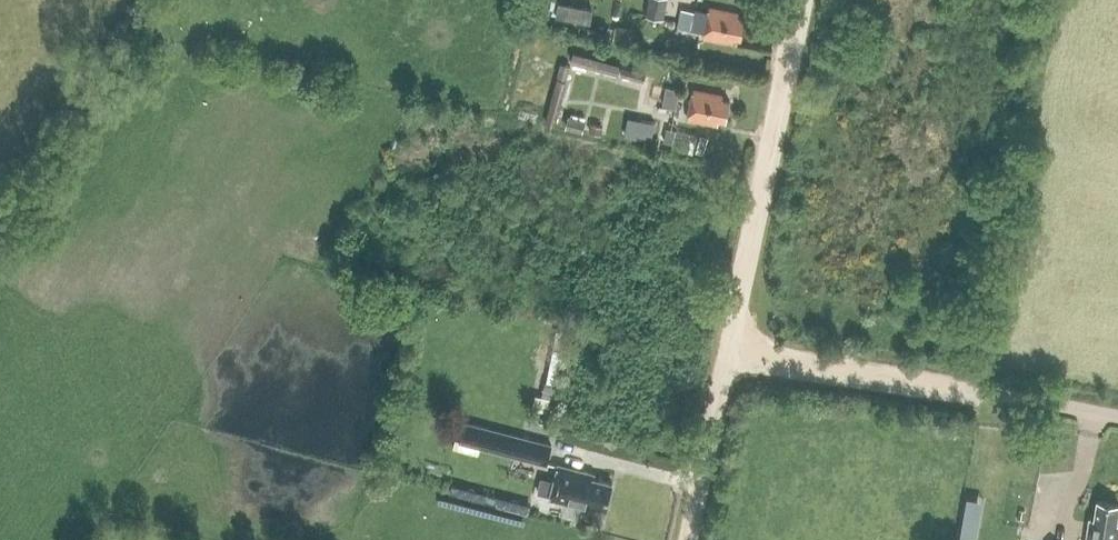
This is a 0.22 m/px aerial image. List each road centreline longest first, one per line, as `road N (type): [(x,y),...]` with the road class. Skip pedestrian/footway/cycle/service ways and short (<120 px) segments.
road 1 (track): [(680,539),(790,0)]
road 2 (track): [(0,256),(136,61),(156,0)]
road 3 (track): [(984,393),(719,347)]
road 4 (unclassified): [(1117,416),(984,393)]

